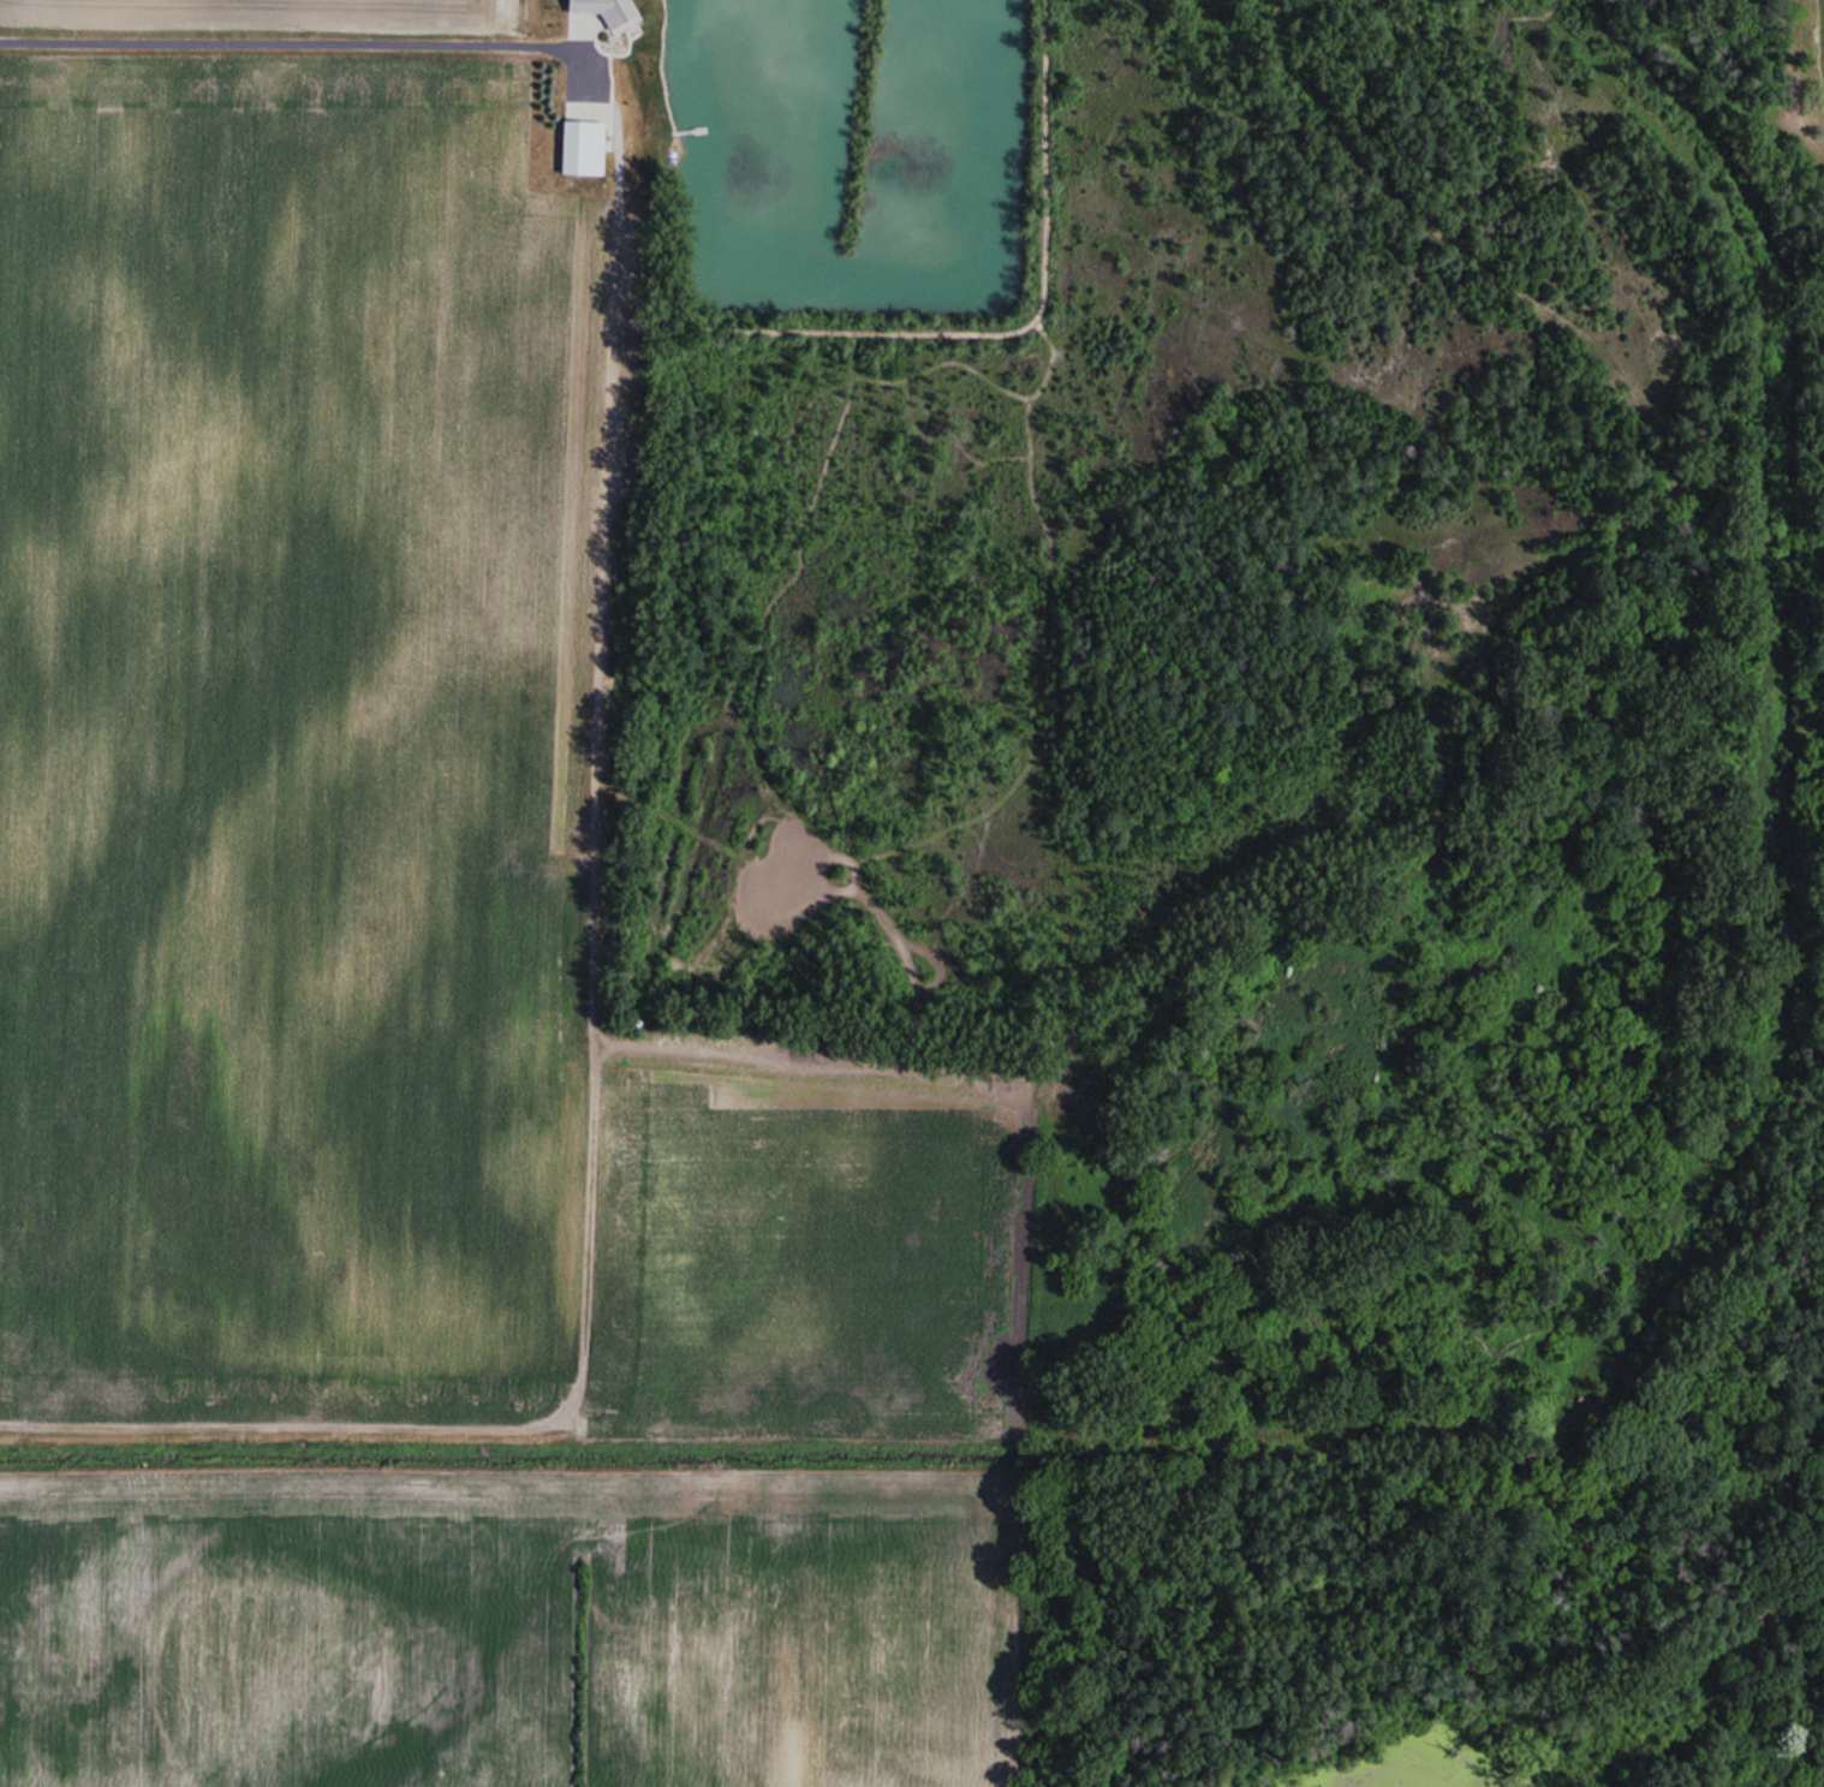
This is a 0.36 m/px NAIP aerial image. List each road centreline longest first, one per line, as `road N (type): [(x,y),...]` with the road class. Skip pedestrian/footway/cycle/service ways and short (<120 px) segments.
road 1 (residential): [(1798,0),(1823,146)]

